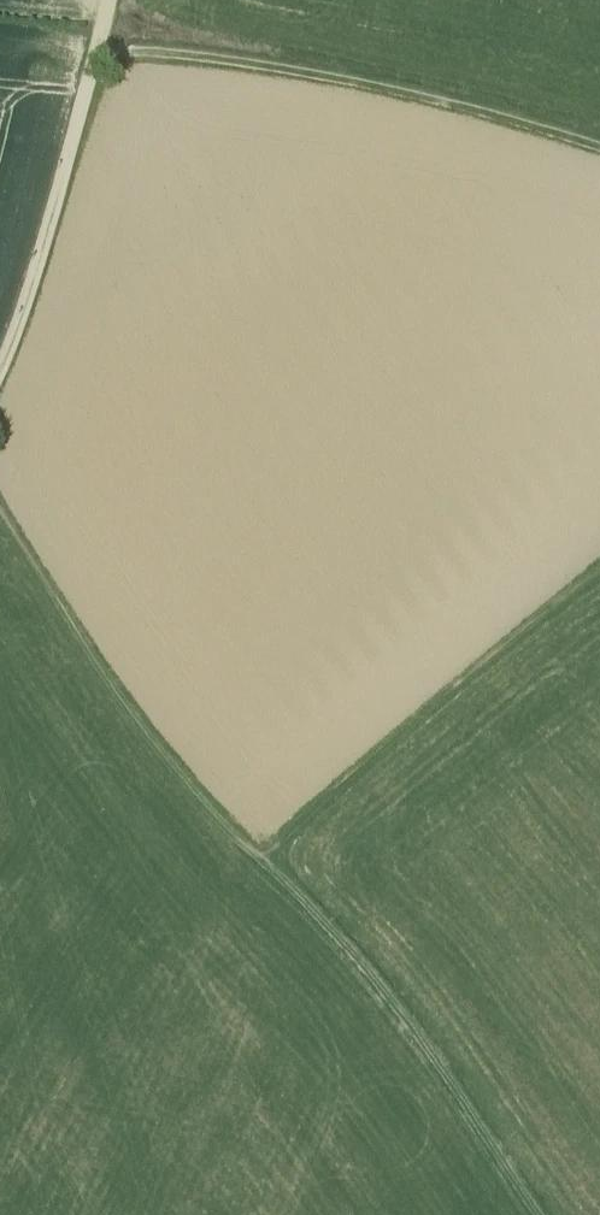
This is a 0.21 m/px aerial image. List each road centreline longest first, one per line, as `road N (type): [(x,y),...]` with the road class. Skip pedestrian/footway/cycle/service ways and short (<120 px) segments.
road 1 (track): [(599,148),(297,72),(100,49)]
road 2 (track): [(262,860),(387,996),(538,1214)]
road 3 (track): [(599,571),(454,684),(262,860)]
road 4 (track): [(0,504),(143,728),(262,860)]
road 5 (track): [(0,367),(100,49)]

